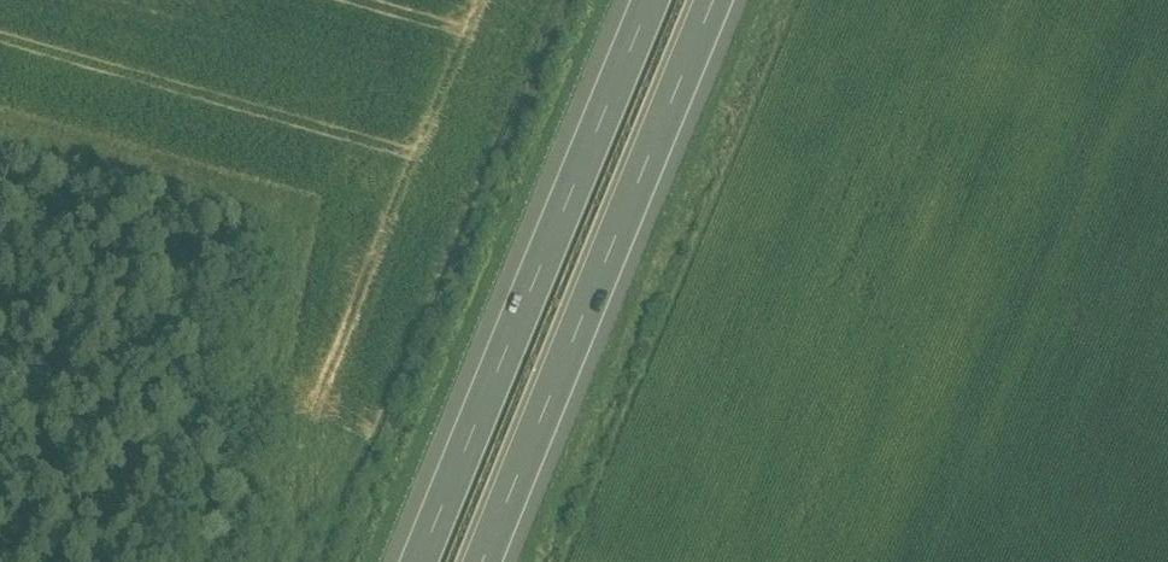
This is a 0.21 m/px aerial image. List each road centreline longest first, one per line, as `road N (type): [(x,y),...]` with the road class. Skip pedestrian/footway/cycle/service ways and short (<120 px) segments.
road 1 (motorway): [(639,0),(403,561)]
road 2 (motorway): [(490,561),(725,0)]

